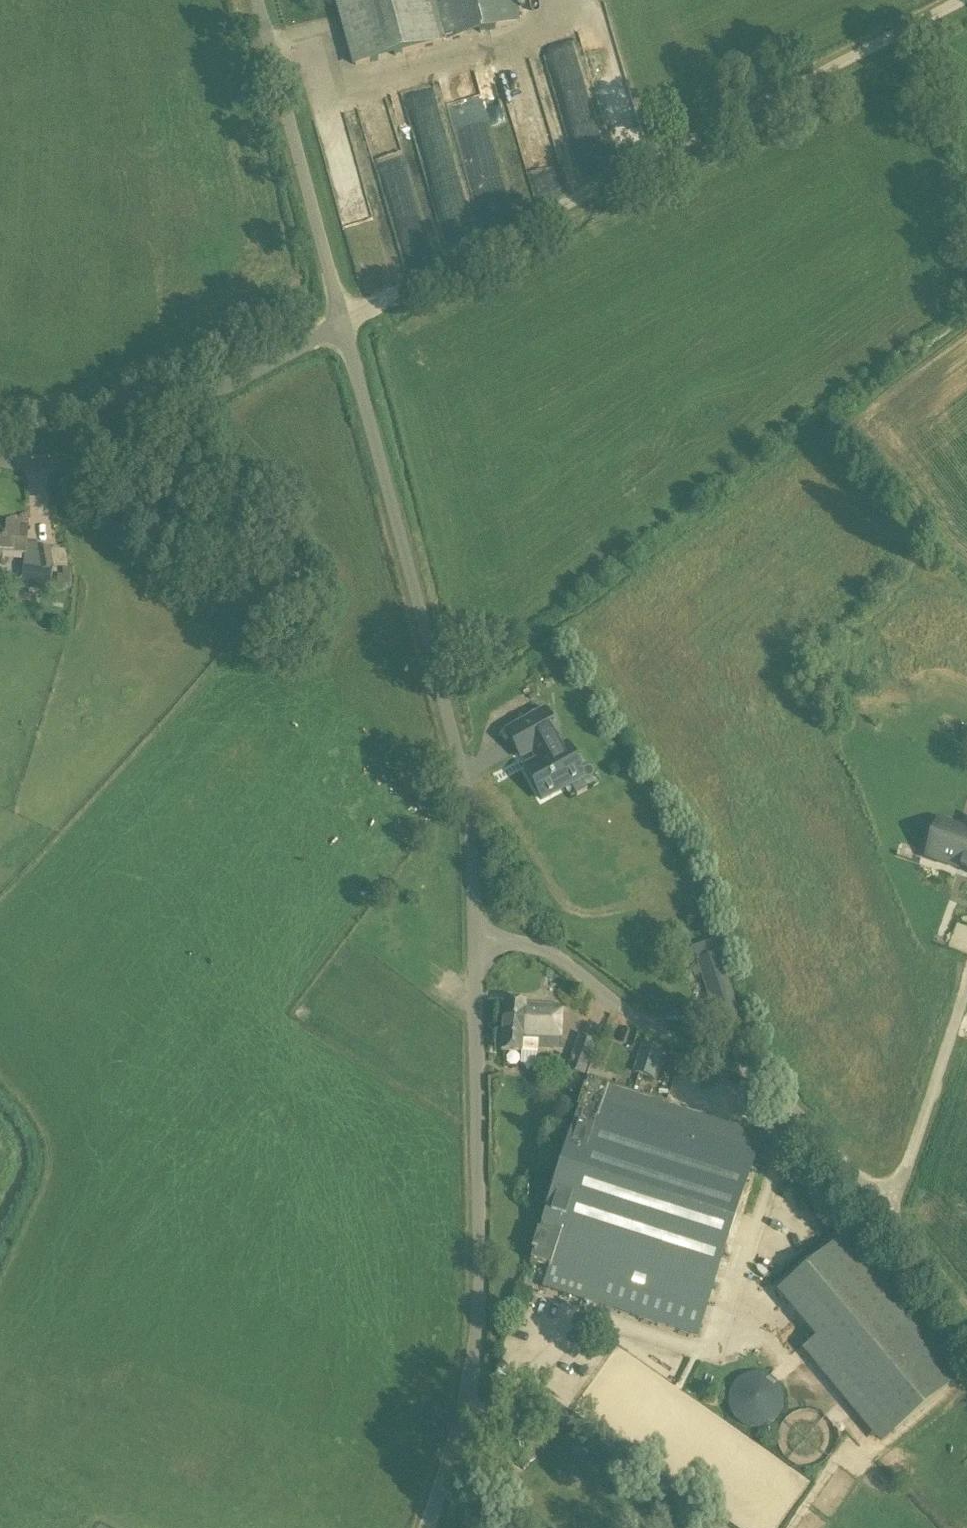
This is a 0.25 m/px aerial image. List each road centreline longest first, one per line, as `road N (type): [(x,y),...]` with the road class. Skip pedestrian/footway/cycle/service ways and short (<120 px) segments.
road 1 (unclassified): [(966,2),(337,319)]
road 2 (unclassified): [(475,944),(474,858),(456,743),(337,319)]
road 3 (unclassified): [(427,1527),(457,1439),(483,1305),(475,944)]
road 4 (unclassified): [(882,1207),(775,1093),(648,1025),(545,950),(475,944)]
road 5 (unclassified): [(337,319),(105,442),(45,457),(0,455)]
road 6 (unclassified): [(337,319),(249,0)]
road 7 (track): [(882,1207),(966,1306)]

